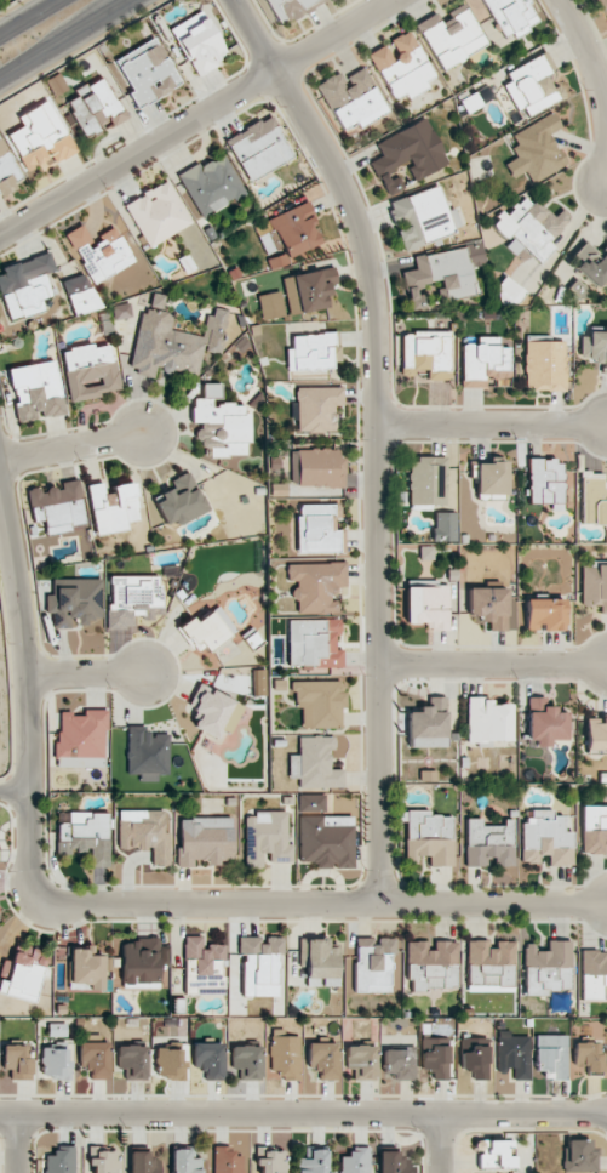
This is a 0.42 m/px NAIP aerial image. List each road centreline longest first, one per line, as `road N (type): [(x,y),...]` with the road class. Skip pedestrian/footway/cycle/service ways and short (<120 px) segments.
road 1 (residential): [(376,906),(376,425),(367,264),(345,186),(230,0)]
road 2 (residential): [(606,1116),(0,1116)]
road 3 (residential): [(41,896),(70,906),(606,908)]
road 4 (residential): [(388,0),(0,233)]
road 5 (residential): [(0,491),(24,676),(30,865),(41,896)]
road 6 (residential): [(606,666),(374,665)]
road 7 (residential): [(606,426),(376,425)]
road 8 (residential): [(605,186),(605,118),(563,0)]
road 9 (secondary): [(0,77),(131,0)]
road 10 (residential): [(144,433),(0,462)]
road 11 (residential): [(147,676),(24,676)]

